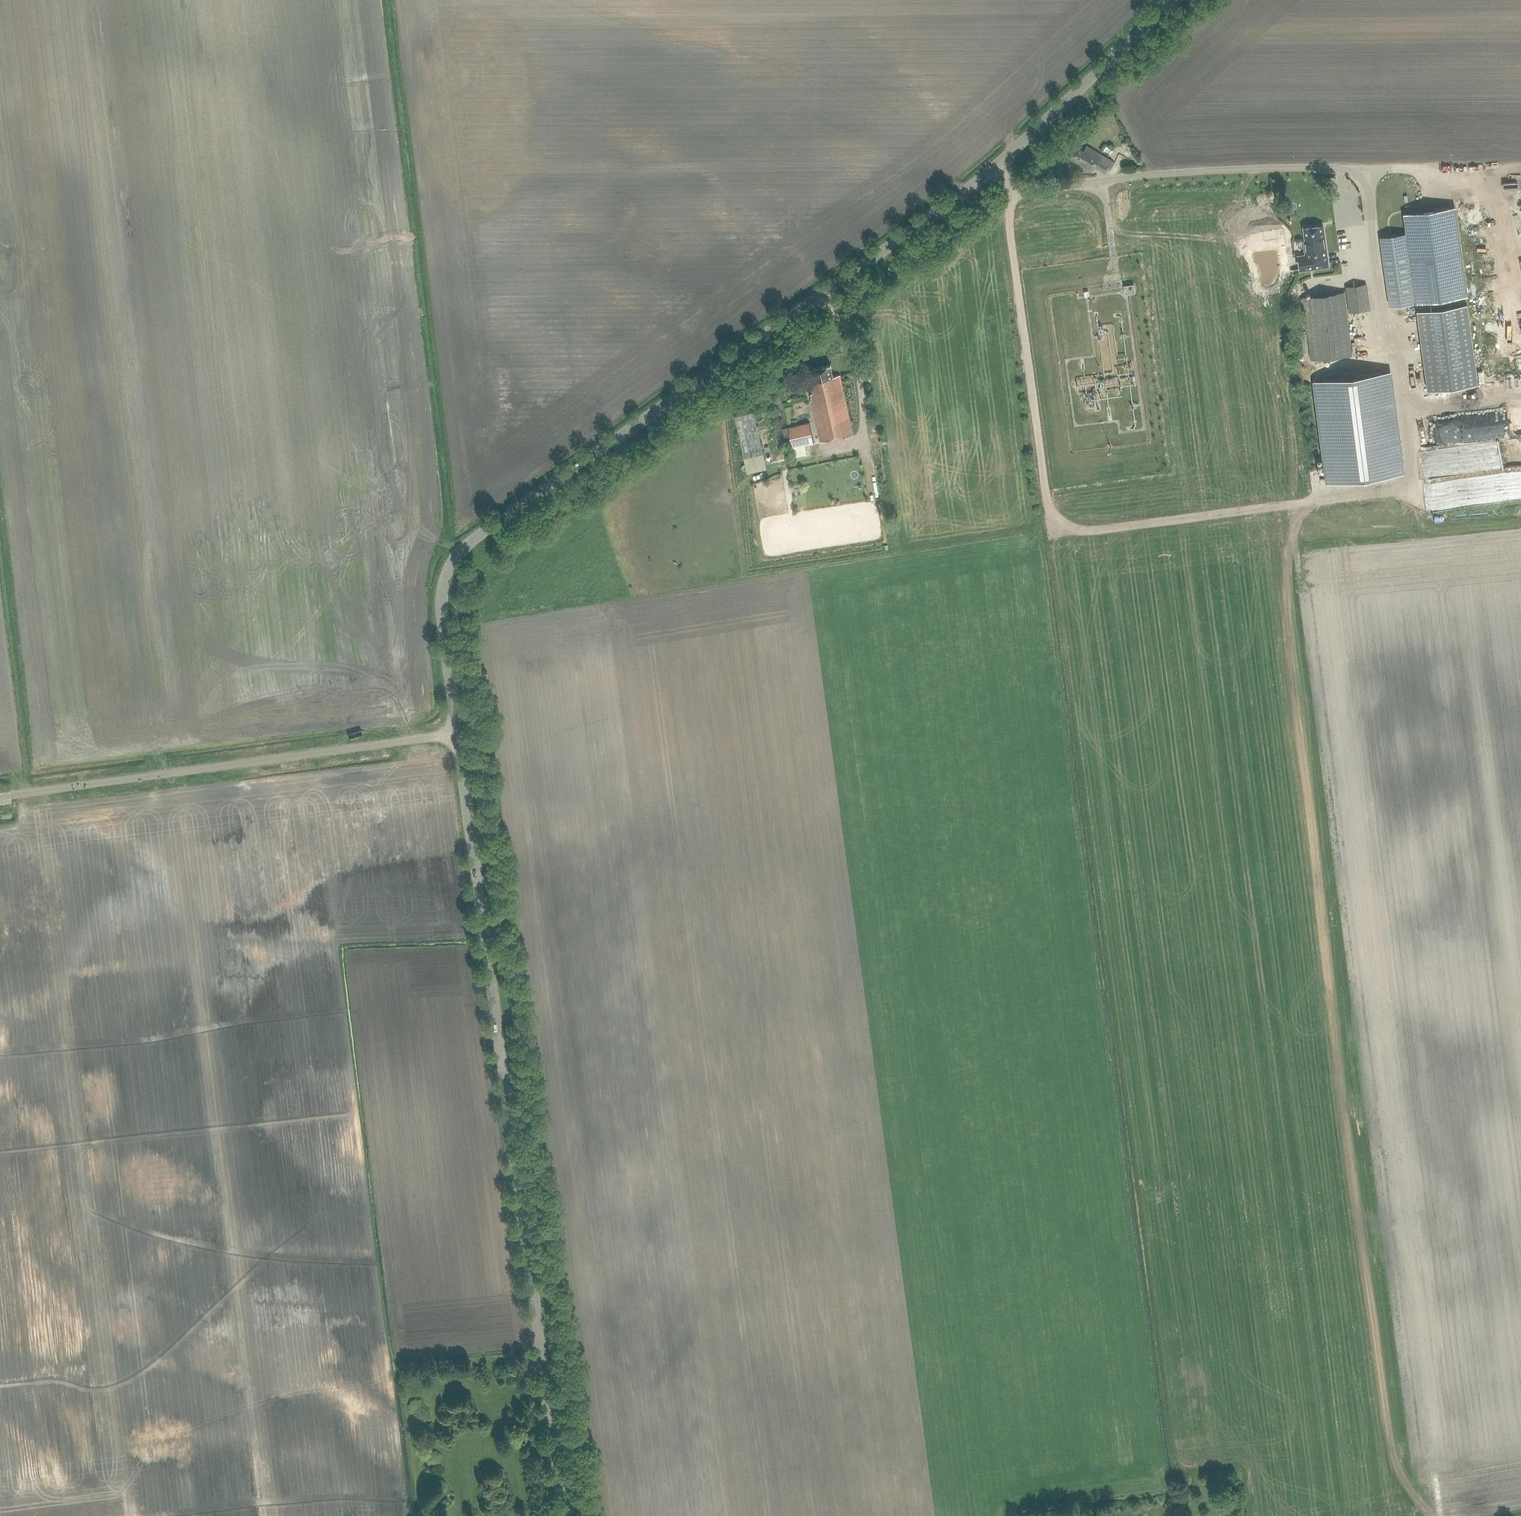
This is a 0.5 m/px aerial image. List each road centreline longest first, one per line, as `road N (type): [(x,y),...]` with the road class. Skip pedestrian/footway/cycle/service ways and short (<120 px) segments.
road 1 (tertiary): [(458,733),(440,605),(458,553),(993,166)]
road 2 (tertiary): [(562,1515),(458,733)]
road 3 (unclassified): [(0,798),(458,733)]
road 4 (unclassified): [(993,166),(1017,191),(1141,174),(1335,168)]
road 5 (tertiary): [(993,166),(1179,0)]

